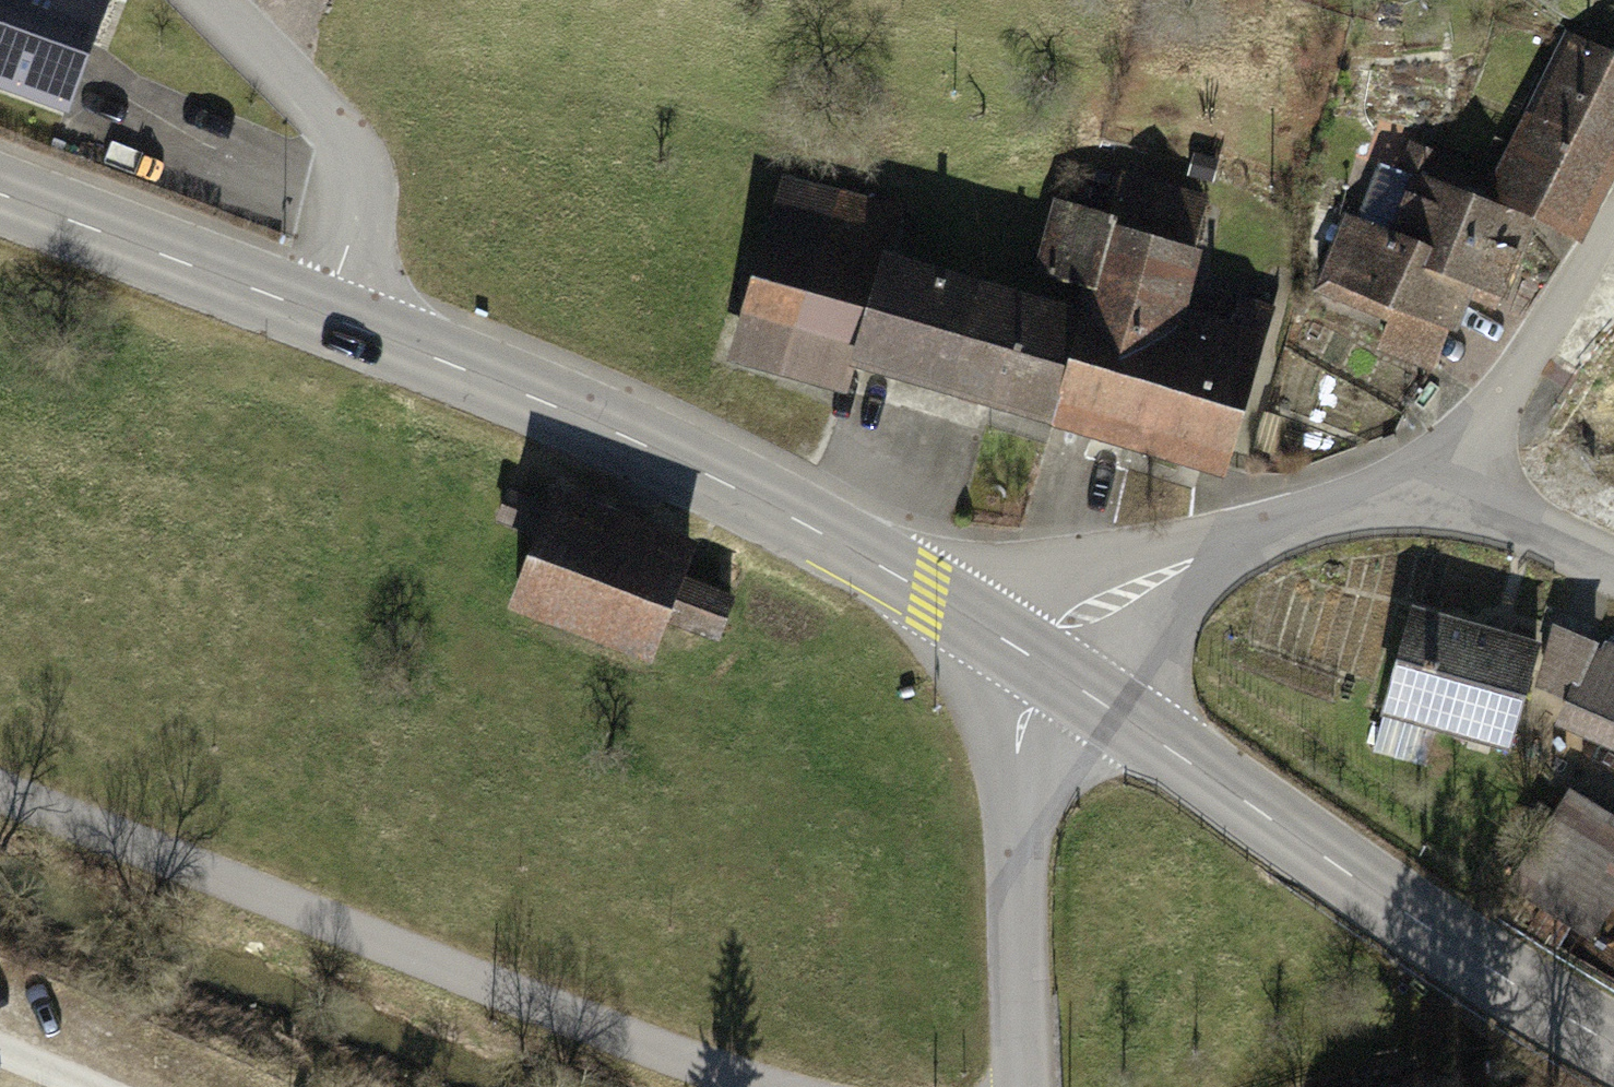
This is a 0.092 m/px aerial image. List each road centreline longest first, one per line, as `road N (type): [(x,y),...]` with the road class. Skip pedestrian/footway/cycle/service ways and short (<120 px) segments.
road 1 (track): [(0,794),(763,1086)]
road 2 (secondary): [(339,321),(638,444),(1034,659)]
road 3 (secondary): [(1034,659),(1604,1025)]
road 4 (residential): [(1034,659),(1147,584),(1434,489)]
road 5 (residential): [(1034,659),(1013,761),(1016,1086)]
road 6 (residential): [(339,321),(361,166),(198,0)]
road 7 (secondary): [(0,197),(339,321)]
road 8 (residential): [(1434,489),(1613,219)]
road 9 (residential): [(1434,489),(1613,568)]

